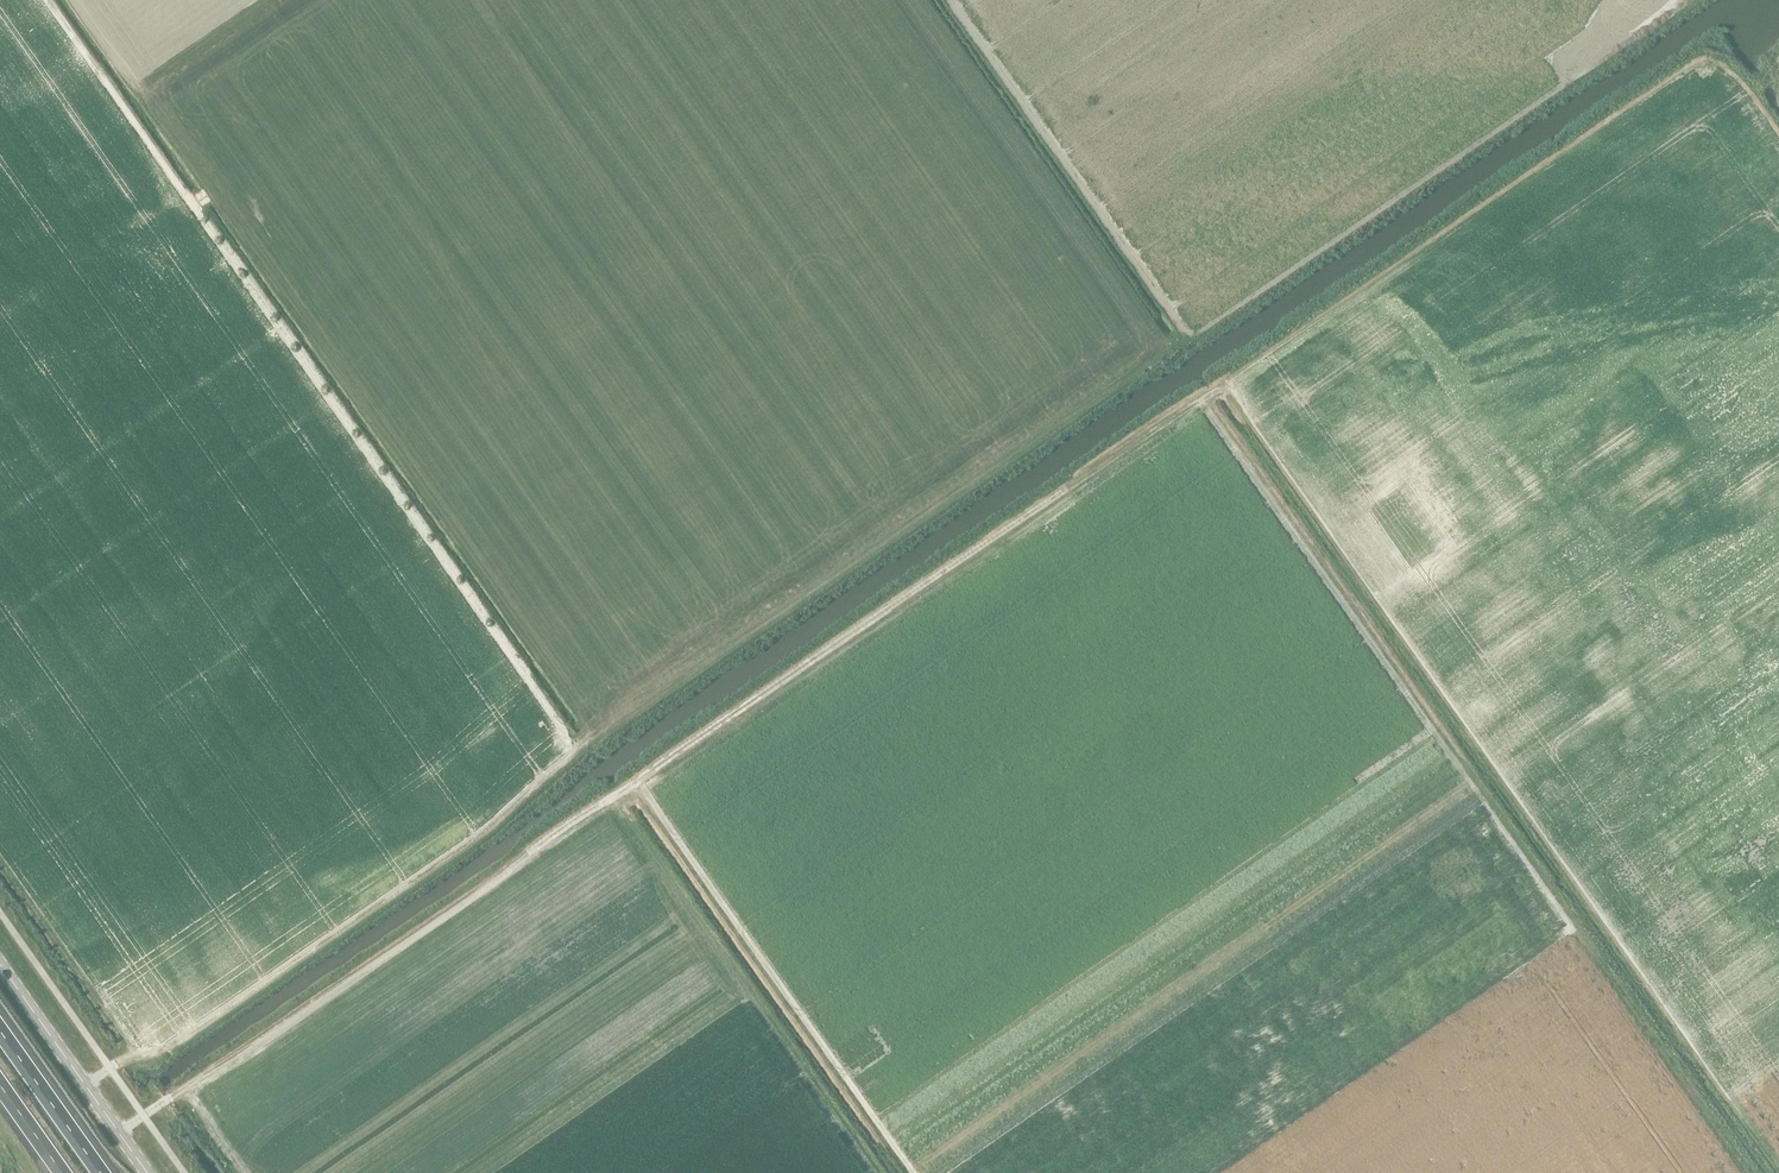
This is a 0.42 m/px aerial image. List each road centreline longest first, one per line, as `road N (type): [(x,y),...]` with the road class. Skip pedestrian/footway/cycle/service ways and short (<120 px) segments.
road 1 (tertiary): [(148,1172),(0,965)]
road 2 (motorway): [(100,1172),(0,1031)]

